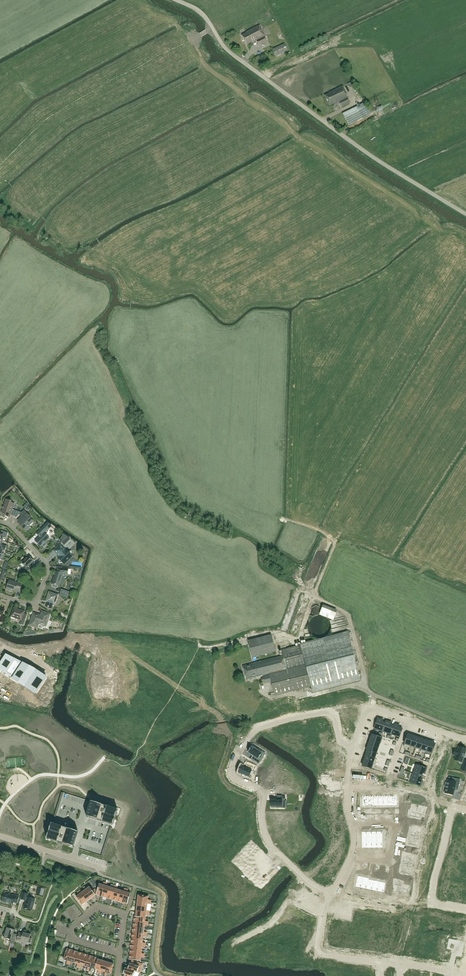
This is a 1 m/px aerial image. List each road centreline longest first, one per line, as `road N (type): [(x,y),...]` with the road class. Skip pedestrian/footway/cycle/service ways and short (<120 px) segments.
road 1 (unclassified): [(465,214),(231,53),(201,12),(178,0)]
road 2 (residential): [(330,894),(269,844),(264,793),(232,772),(255,730),(290,718),(327,711),(340,741),(354,746)]
road 3 (residential): [(354,746),(368,708),(465,739)]
road 4 (residential): [(465,910),(432,903),(454,808),(465,808)]
road 5 (residential): [(0,522),(48,569),(35,602),(0,595)]
road 6 (residential): [(352,825),(400,824),(388,865),(351,855)]
road 7 (residential): [(383,962),(319,953),(330,894)]
road 8 (residential): [(121,953),(70,938),(98,907),(126,916)]

